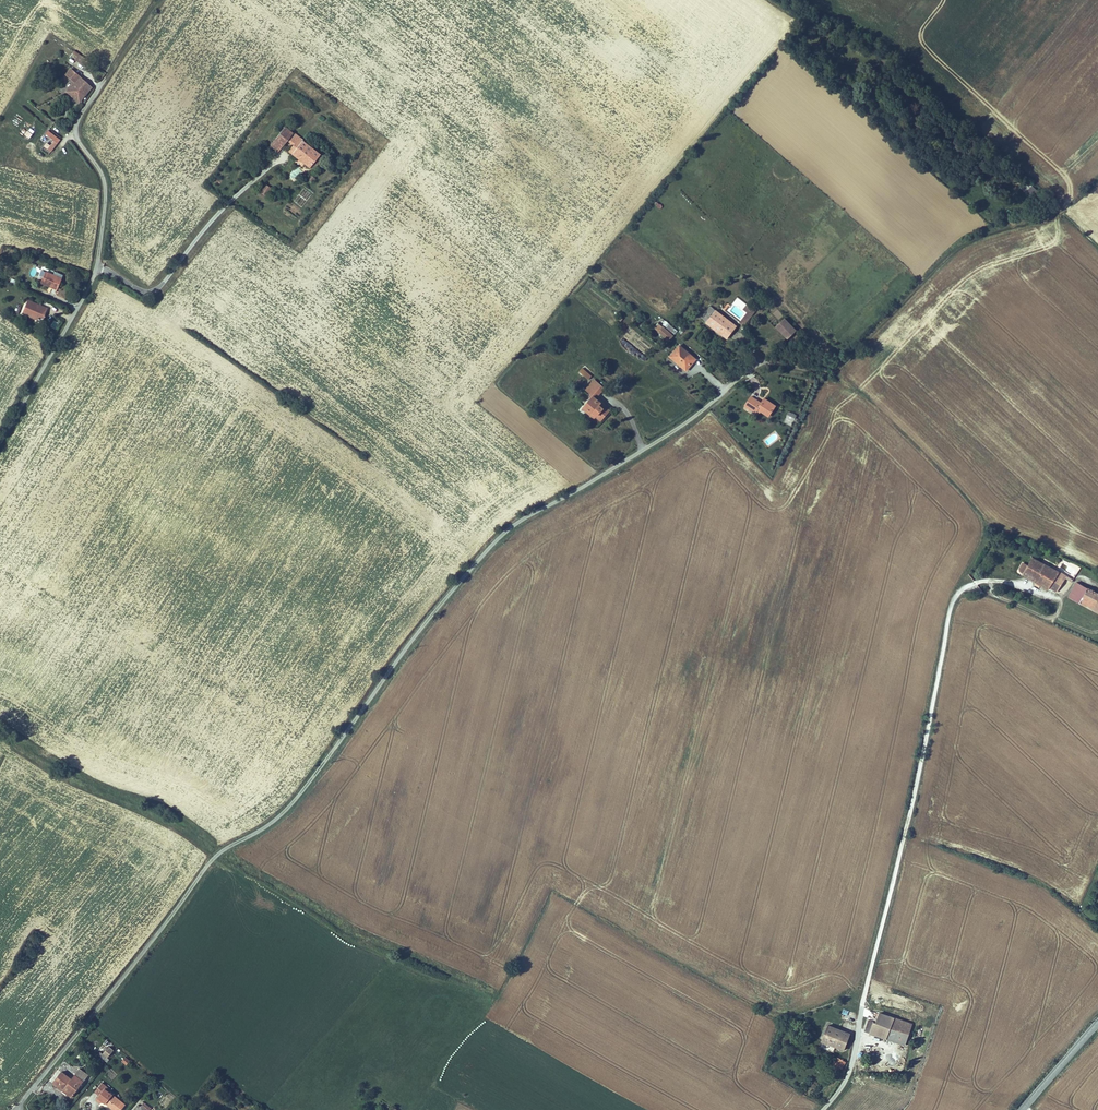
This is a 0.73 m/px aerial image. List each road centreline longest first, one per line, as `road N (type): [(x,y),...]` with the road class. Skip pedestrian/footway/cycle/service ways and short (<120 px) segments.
road 1 (unclassified): [(20,1109),(181,915),(217,855),(268,829),(302,799),(377,691),(502,541),(529,515),(691,420),(761,361)]
road 2 (unclassified): [(1028,560),(990,544),(960,604),(856,1078),(835,1109)]
road 3 (unclassified): [(106,74),(71,133),(108,179),(101,279),(0,458)]
road 4 (track): [(761,361),(830,375),(856,391),(993,519),(990,544)]
road 5 (track): [(1076,206),(969,239),(830,375)]
road 6 (track): [(873,12),(895,48),(1061,201),(1061,210)]
road 7 (track): [(104,268),(153,301),(234,210),(260,193)]

